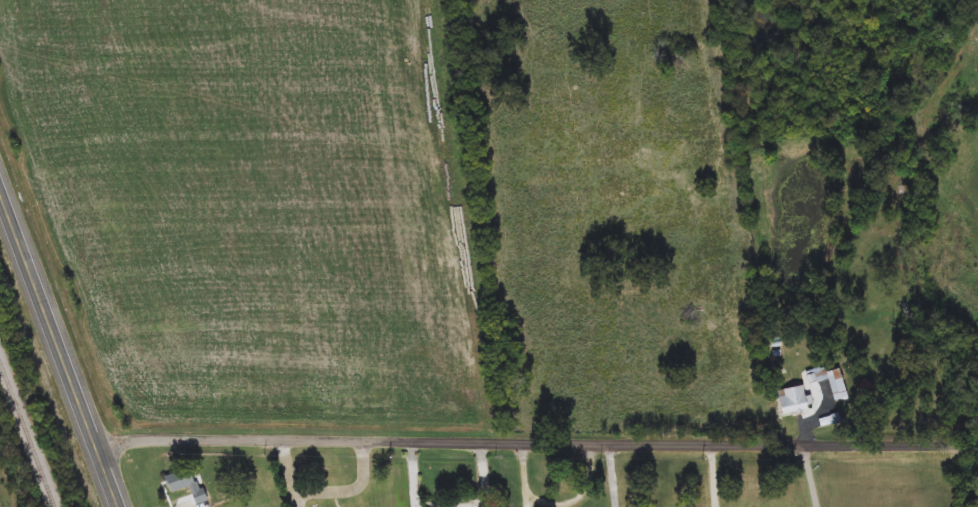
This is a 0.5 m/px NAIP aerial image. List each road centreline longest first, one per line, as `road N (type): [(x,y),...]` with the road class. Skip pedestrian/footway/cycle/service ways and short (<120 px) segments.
road 1 (residential): [(977,448),(192,435),(97,447)]
road 2 (primary): [(120,506),(0,186)]

